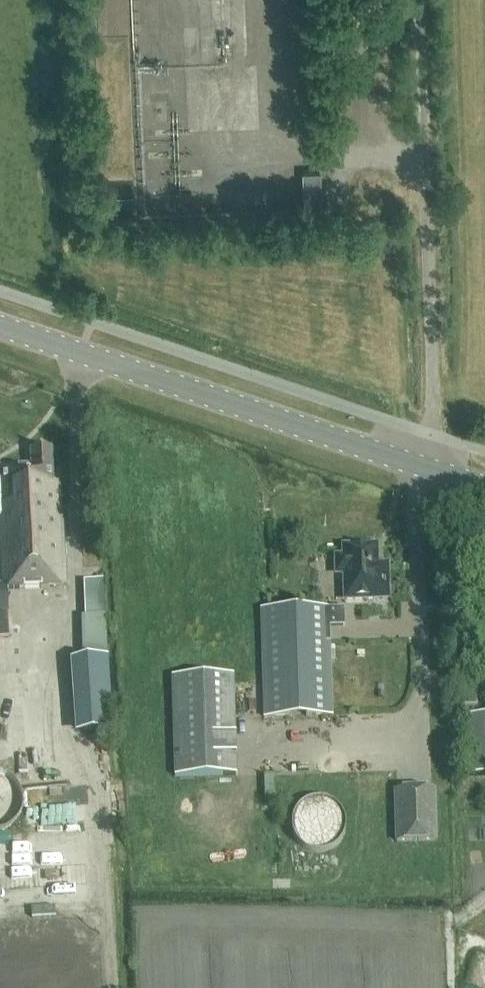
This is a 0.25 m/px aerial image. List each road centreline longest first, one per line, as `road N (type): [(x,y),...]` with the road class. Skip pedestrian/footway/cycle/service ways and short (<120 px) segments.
road 1 (tertiary): [(484,486),(0,329)]
road 2 (track): [(418,0),(423,161)]

